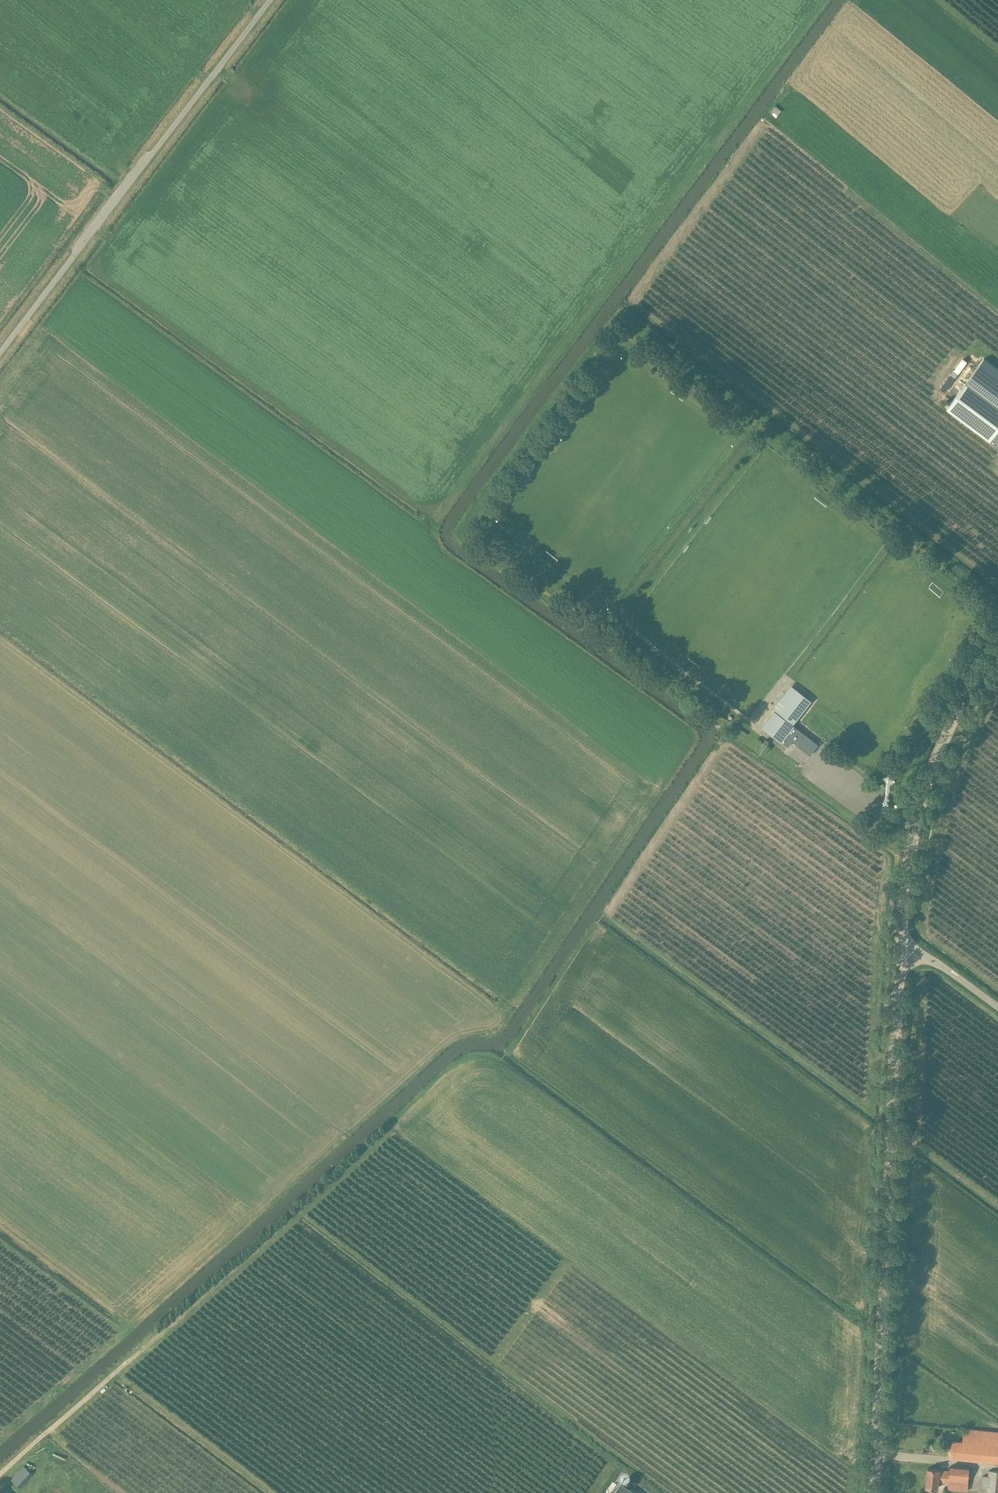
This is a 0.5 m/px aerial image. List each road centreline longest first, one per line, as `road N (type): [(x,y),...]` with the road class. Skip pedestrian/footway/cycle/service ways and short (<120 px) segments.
road 1 (tertiary): [(874,1492),(900,954)]
road 2 (track): [(0,1474),(380,1136)]
road 3 (unclassified): [(0,356),(273,0)]
road 4 (tertiary): [(900,954),(919,798),(997,641)]

